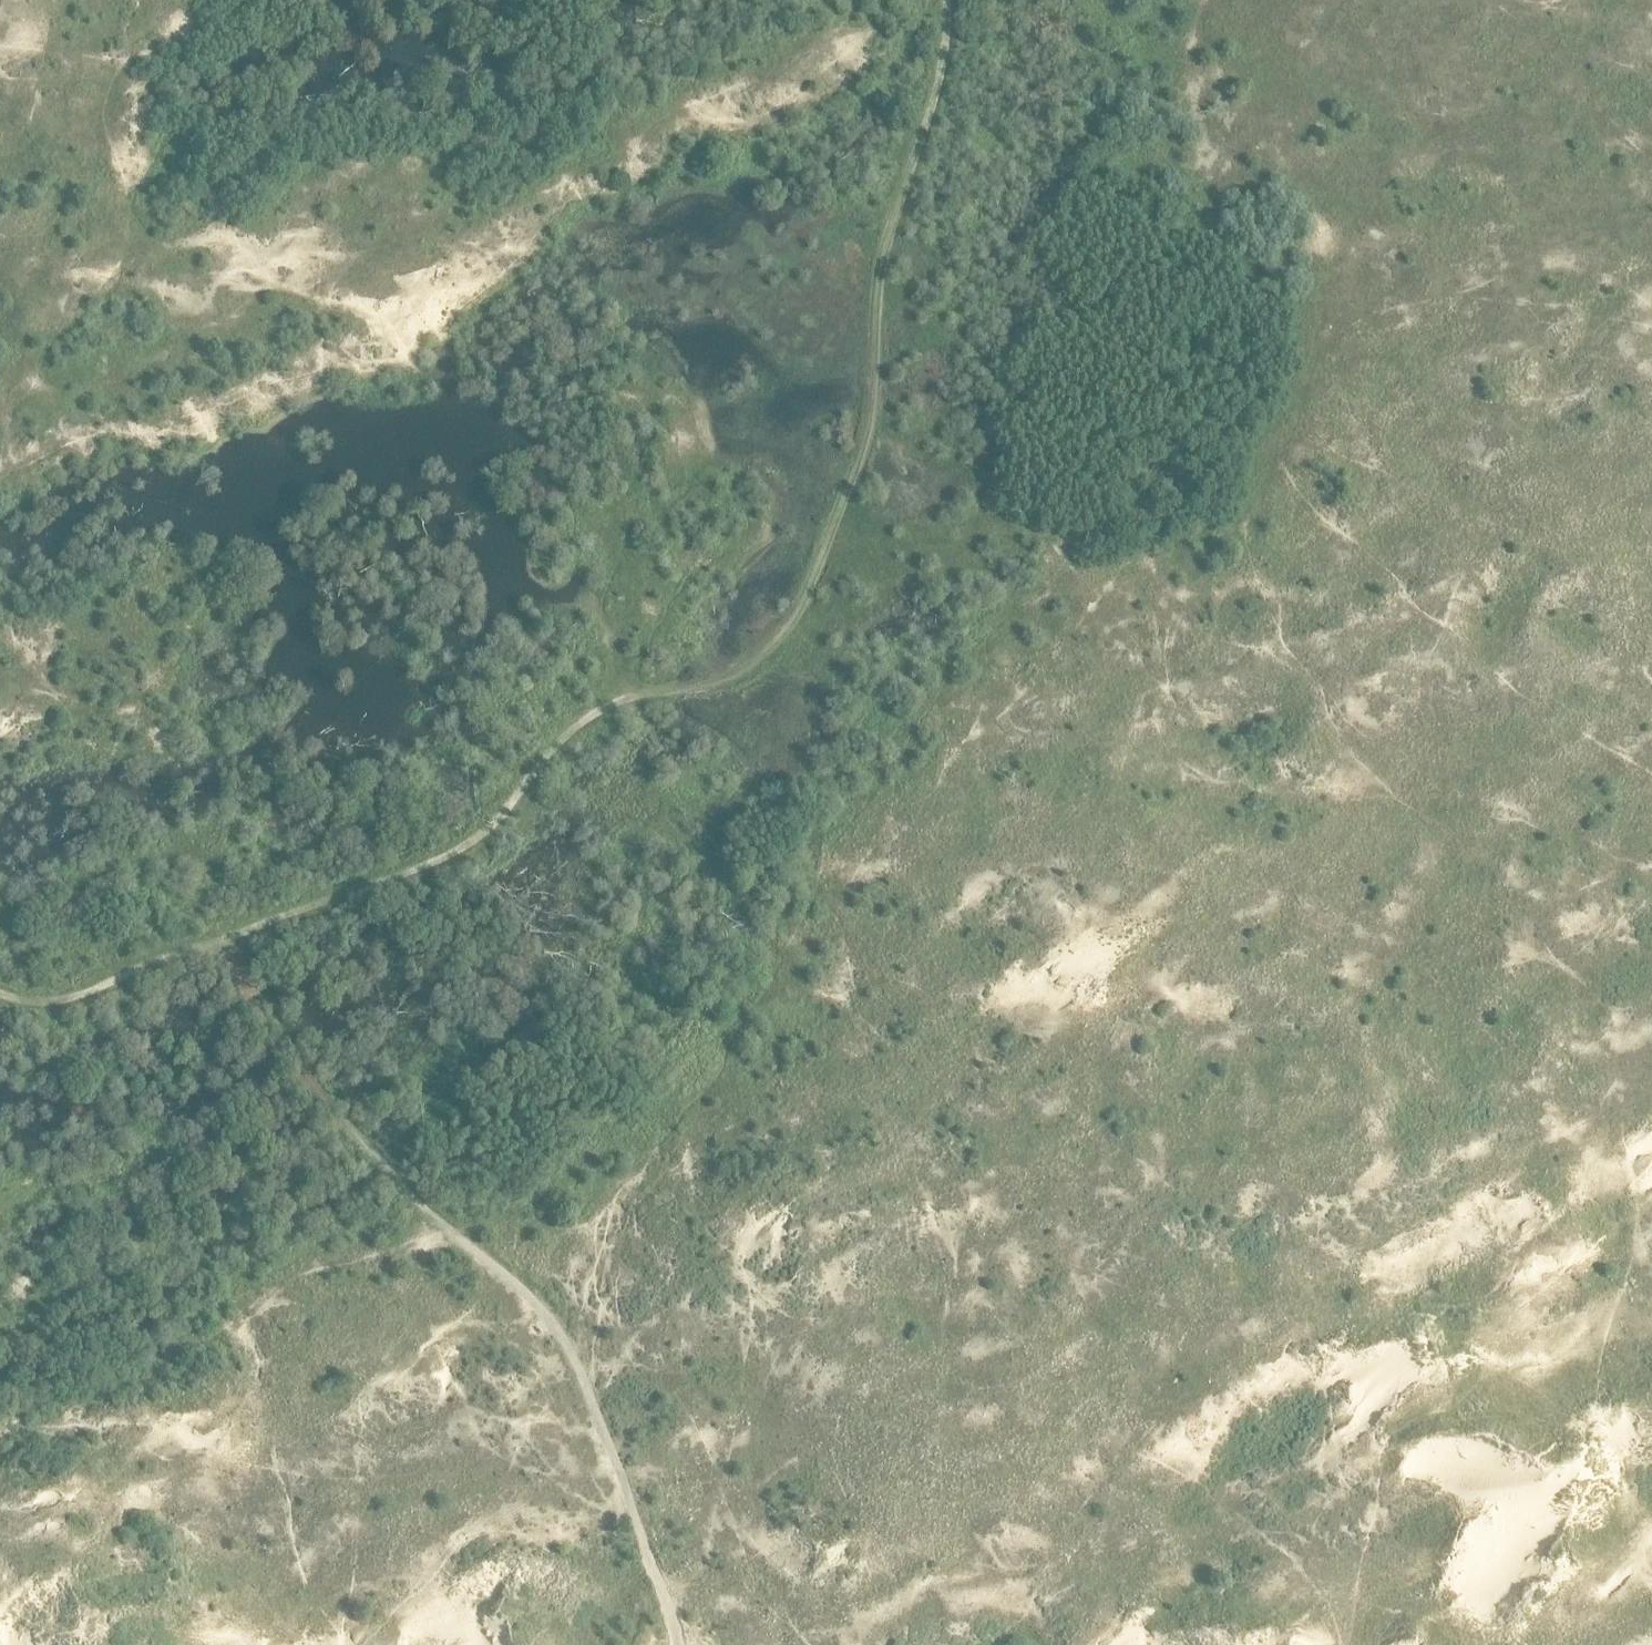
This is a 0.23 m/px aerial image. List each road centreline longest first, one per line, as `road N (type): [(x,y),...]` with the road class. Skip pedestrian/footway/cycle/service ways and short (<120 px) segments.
road 1 (track): [(224,935),(460,846),(583,719),(623,699),(720,673),(785,630),(863,447),(878,275),(942,58),(946,0)]
road 2 (track): [(677,1644),(618,1460),(563,1334),(369,1149),(281,1047),(224,935)]
road 3 (track): [(0,992),(63,1001),(224,935)]

